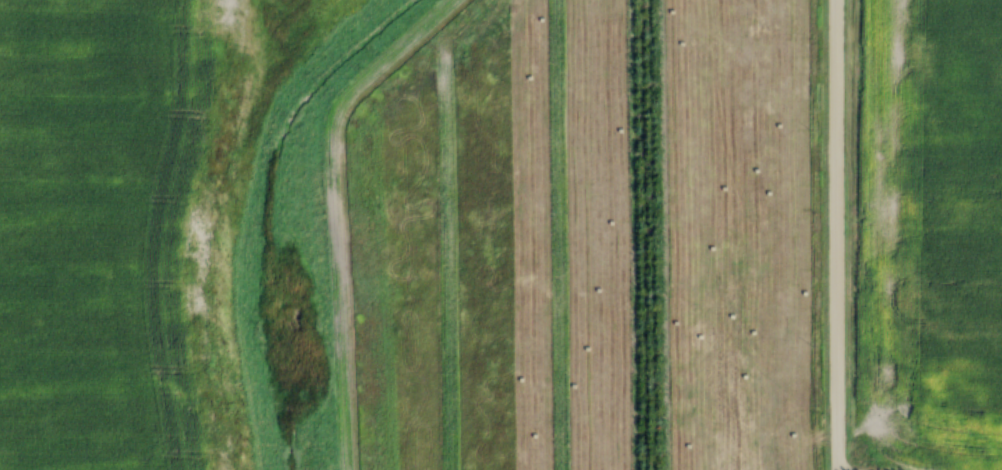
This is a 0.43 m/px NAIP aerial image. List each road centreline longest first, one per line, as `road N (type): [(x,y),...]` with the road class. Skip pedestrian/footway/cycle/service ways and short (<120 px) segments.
road 1 (residential): [(836,469),(835,0)]

